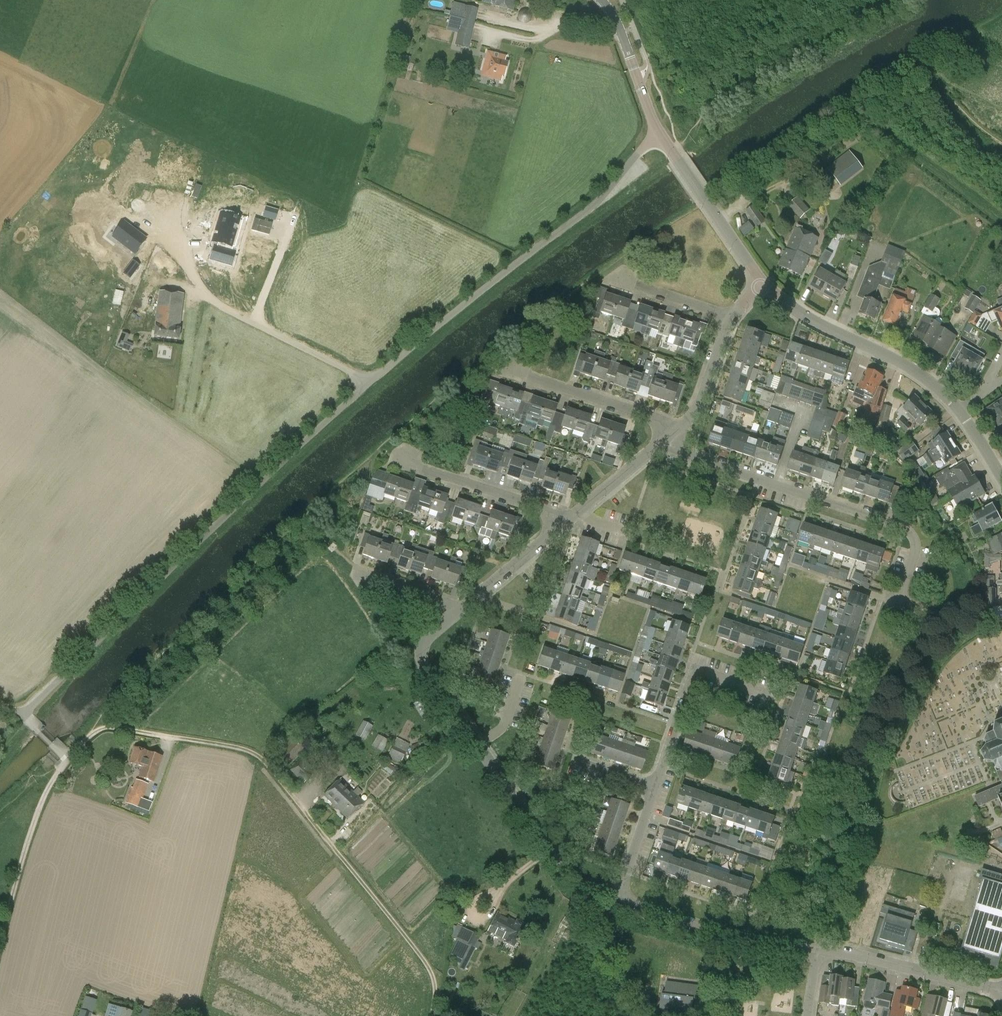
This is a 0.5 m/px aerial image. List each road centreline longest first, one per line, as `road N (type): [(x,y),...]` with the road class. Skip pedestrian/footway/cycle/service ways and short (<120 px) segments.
road 1 (unclassified): [(67,761),(22,715),(371,380),(604,198),(660,131)]
road 2 (track): [(0,945),(51,784),(93,732),(107,726),(240,747),(268,764),(423,960),(434,979),(432,1015)]
road 3 (residential): [(901,601),(917,554),(908,532),(686,454),(667,439)]
road 4 (tertiary): [(960,412),(900,364),(834,333),(763,282)]
road 5 (residential): [(617,896),(570,878),(479,745)]
road 6 (residential): [(655,787),(694,670),(776,698)]
road 7 (residential): [(819,949),(739,937),(617,896)]
road 8 (residential): [(1001,988),(819,949)]
road 9 (tertiary): [(763,282),(660,131)]
road 10 (residential): [(562,523),(552,512),(394,459)]
road 11 (residential): [(479,745),(421,653),(429,635),(460,611)]
road 12 (residential): [(671,435),(650,417),(543,381),(521,366)]
road 13 (tertiary): [(600,0),(617,22),(660,131)]
road 14 (residential): [(671,435),(702,400),(732,318)]
road 15 (residential): [(732,318),(614,277)]

